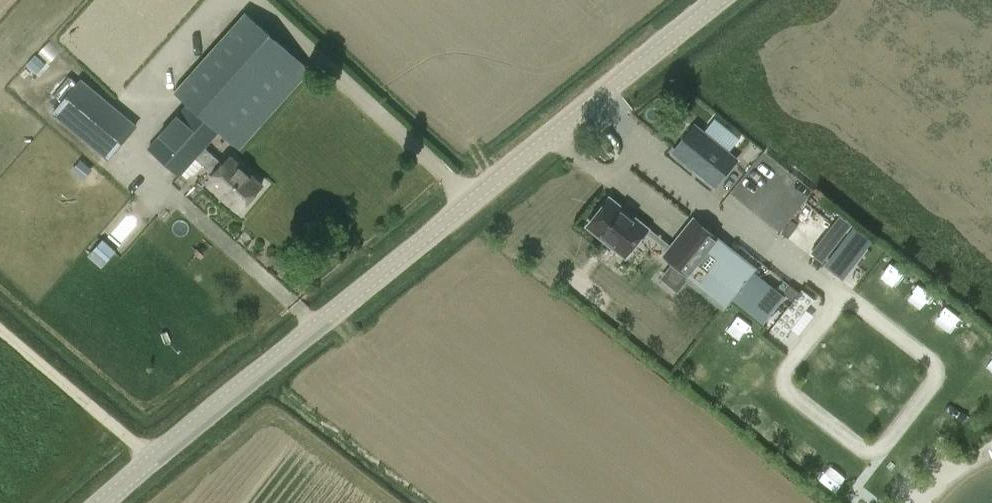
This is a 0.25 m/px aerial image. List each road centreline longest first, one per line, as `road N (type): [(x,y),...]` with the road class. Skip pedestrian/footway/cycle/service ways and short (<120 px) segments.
road 1 (unclassified): [(719,0),(105,502)]

